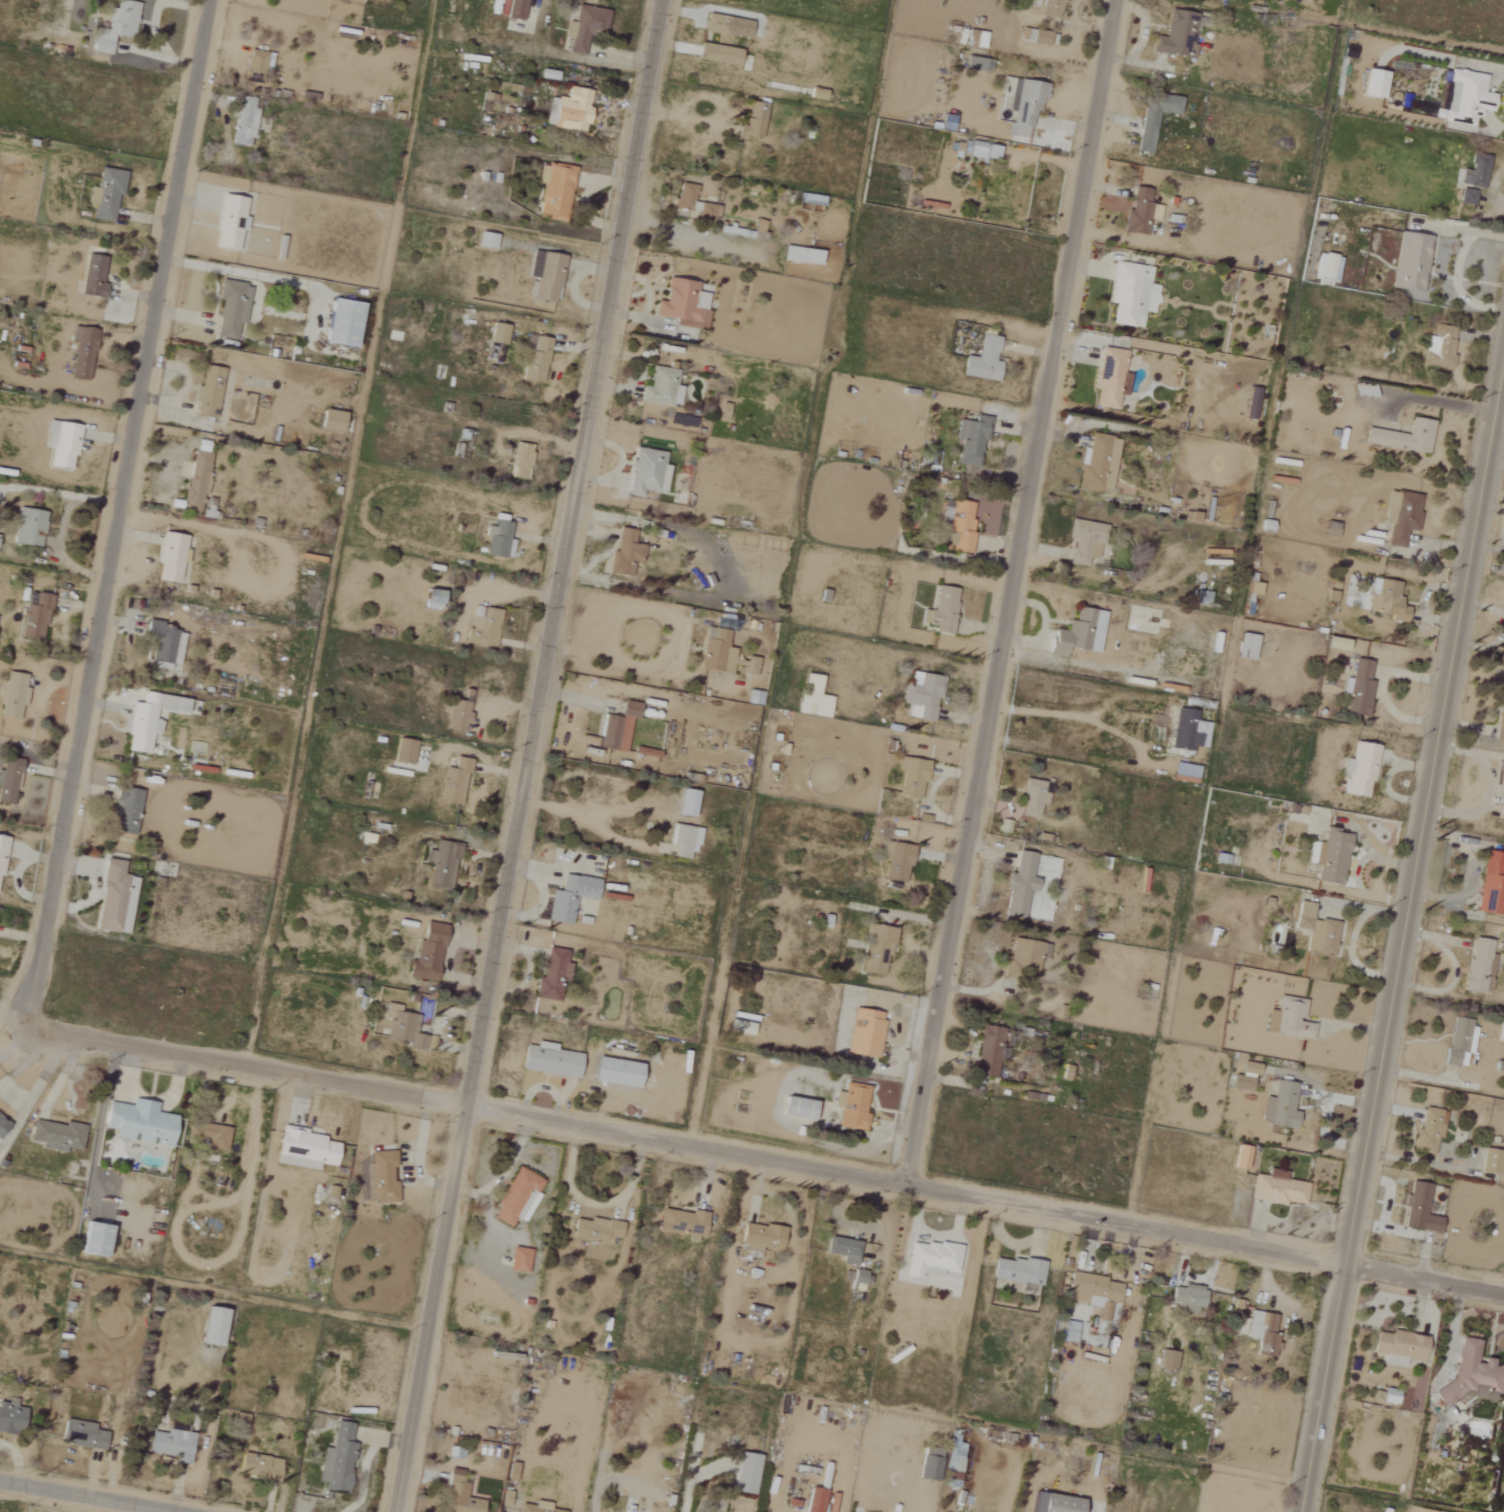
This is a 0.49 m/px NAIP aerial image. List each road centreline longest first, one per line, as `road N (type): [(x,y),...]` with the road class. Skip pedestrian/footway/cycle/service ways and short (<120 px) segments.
road 1 (tertiary): [(393,1511),(662,0)]
road 2 (residential): [(1503,1291),(24,1024)]
road 3 (residential): [(907,1180),(1121,0)]
road 4 (tertiary): [(1298,1511),(1503,352)]
road 5 (residential): [(24,1024),(213,0)]
road 6 (tertiary): [(181,1511),(0,1479)]

